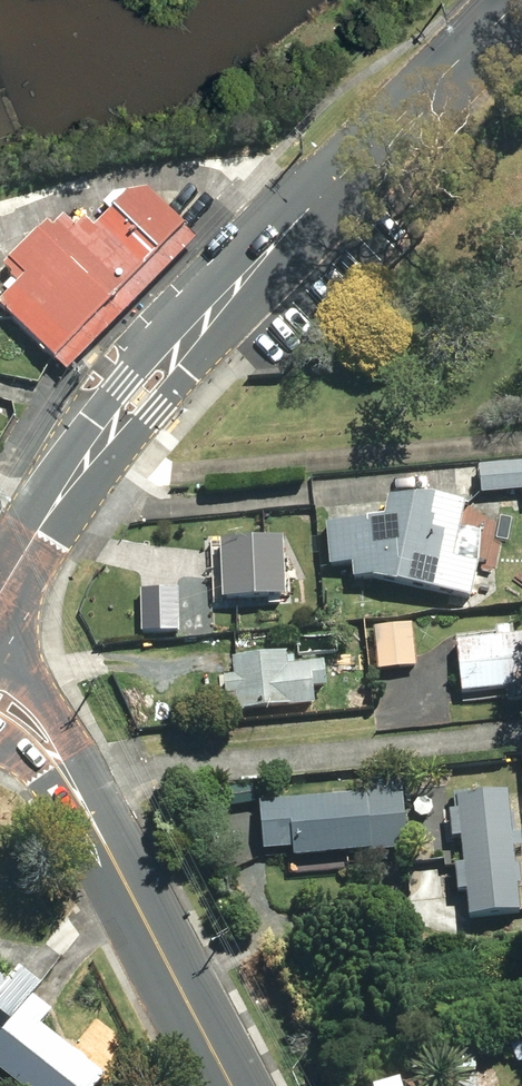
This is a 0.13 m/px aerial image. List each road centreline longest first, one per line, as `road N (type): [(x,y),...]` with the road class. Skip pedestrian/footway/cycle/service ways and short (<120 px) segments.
road 1 (secondary): [(176,354),(521,2)]
road 2 (secondary): [(64,767),(230,1085)]
road 3 (secondary): [(0,600),(109,433)]
road 4 (secondary): [(0,652),(21,667),(52,715),(64,767)]

